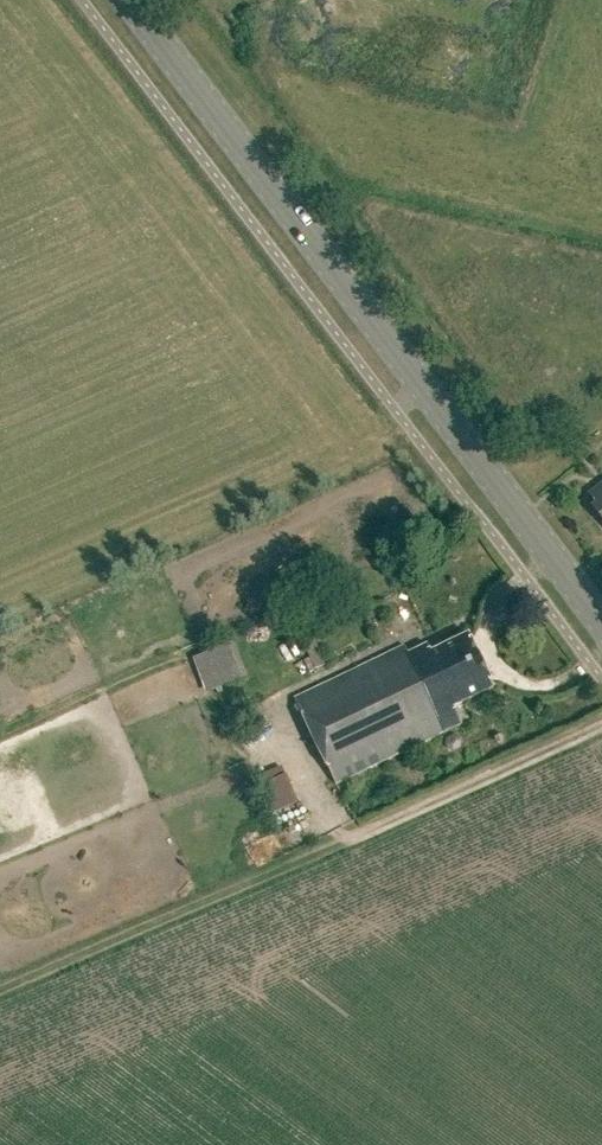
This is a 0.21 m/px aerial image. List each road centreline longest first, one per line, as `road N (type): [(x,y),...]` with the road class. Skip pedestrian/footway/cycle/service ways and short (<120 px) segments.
road 1 (primary): [(601,624),(124,0)]

